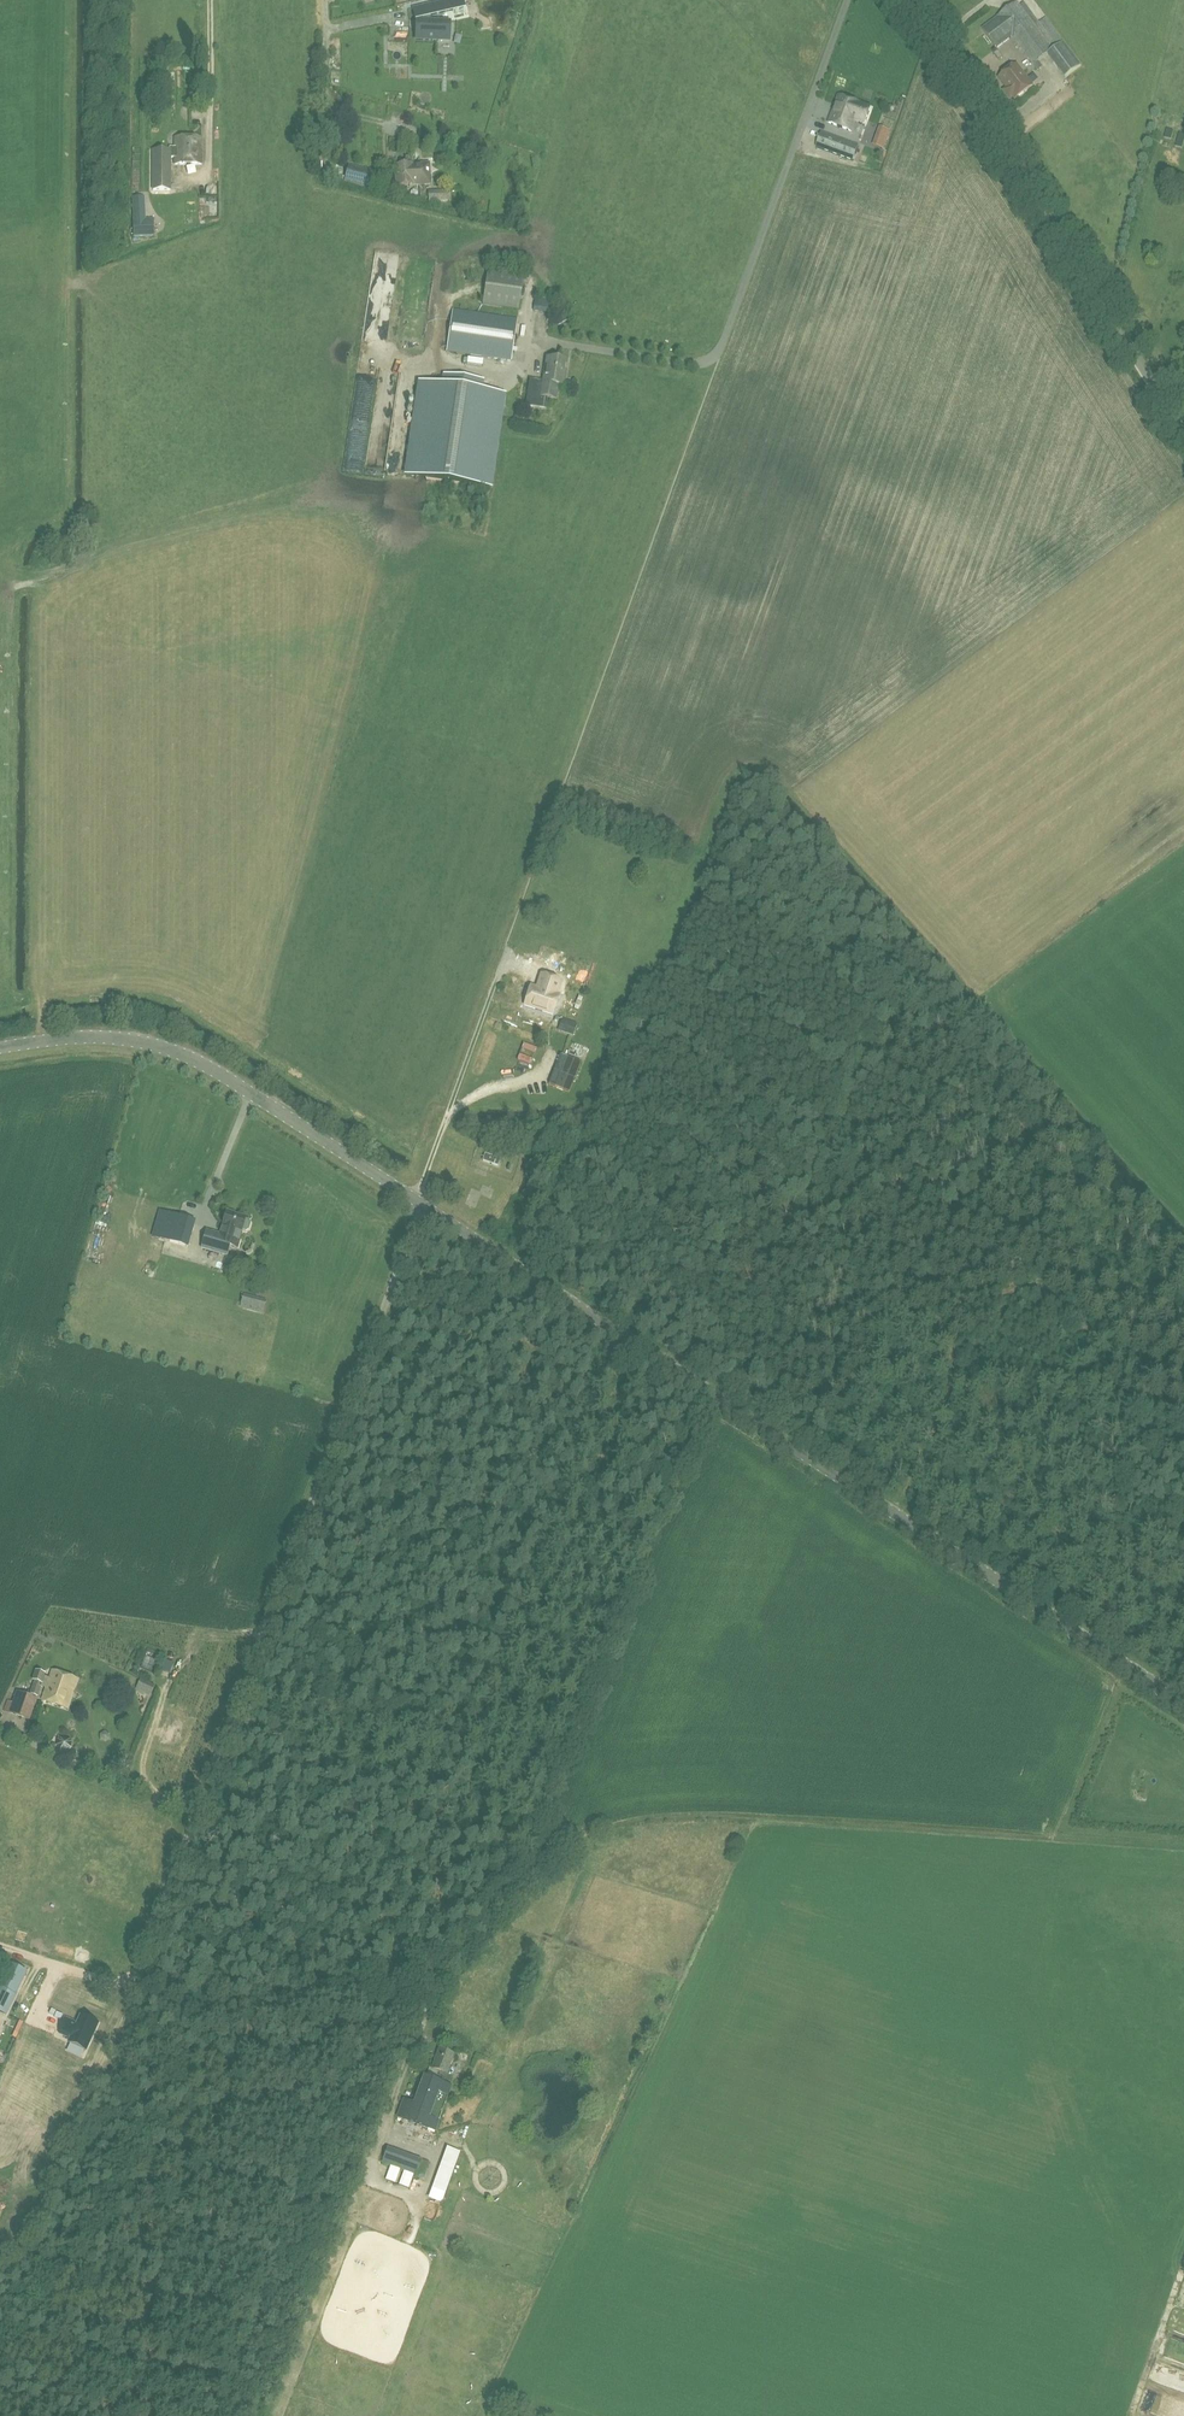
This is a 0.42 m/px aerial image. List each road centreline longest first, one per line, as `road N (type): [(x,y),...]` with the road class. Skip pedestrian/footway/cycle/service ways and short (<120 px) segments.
road 1 (tertiary): [(1183,1702),(212,1071),(112,1037),(0,1050)]
road 2 (track): [(425,1206),(131,1985)]
road 3 (unclassified): [(567,344),(687,363),(720,350),(847,0)]
road 4 (unclassified): [(1183,431),(907,0)]
road 5 (track): [(131,1985),(199,2005),(293,1997),(434,1960),(489,1925)]
road 6 (track): [(506,946),(416,1201)]
road 7 (track): [(131,1985),(0,1945)]

